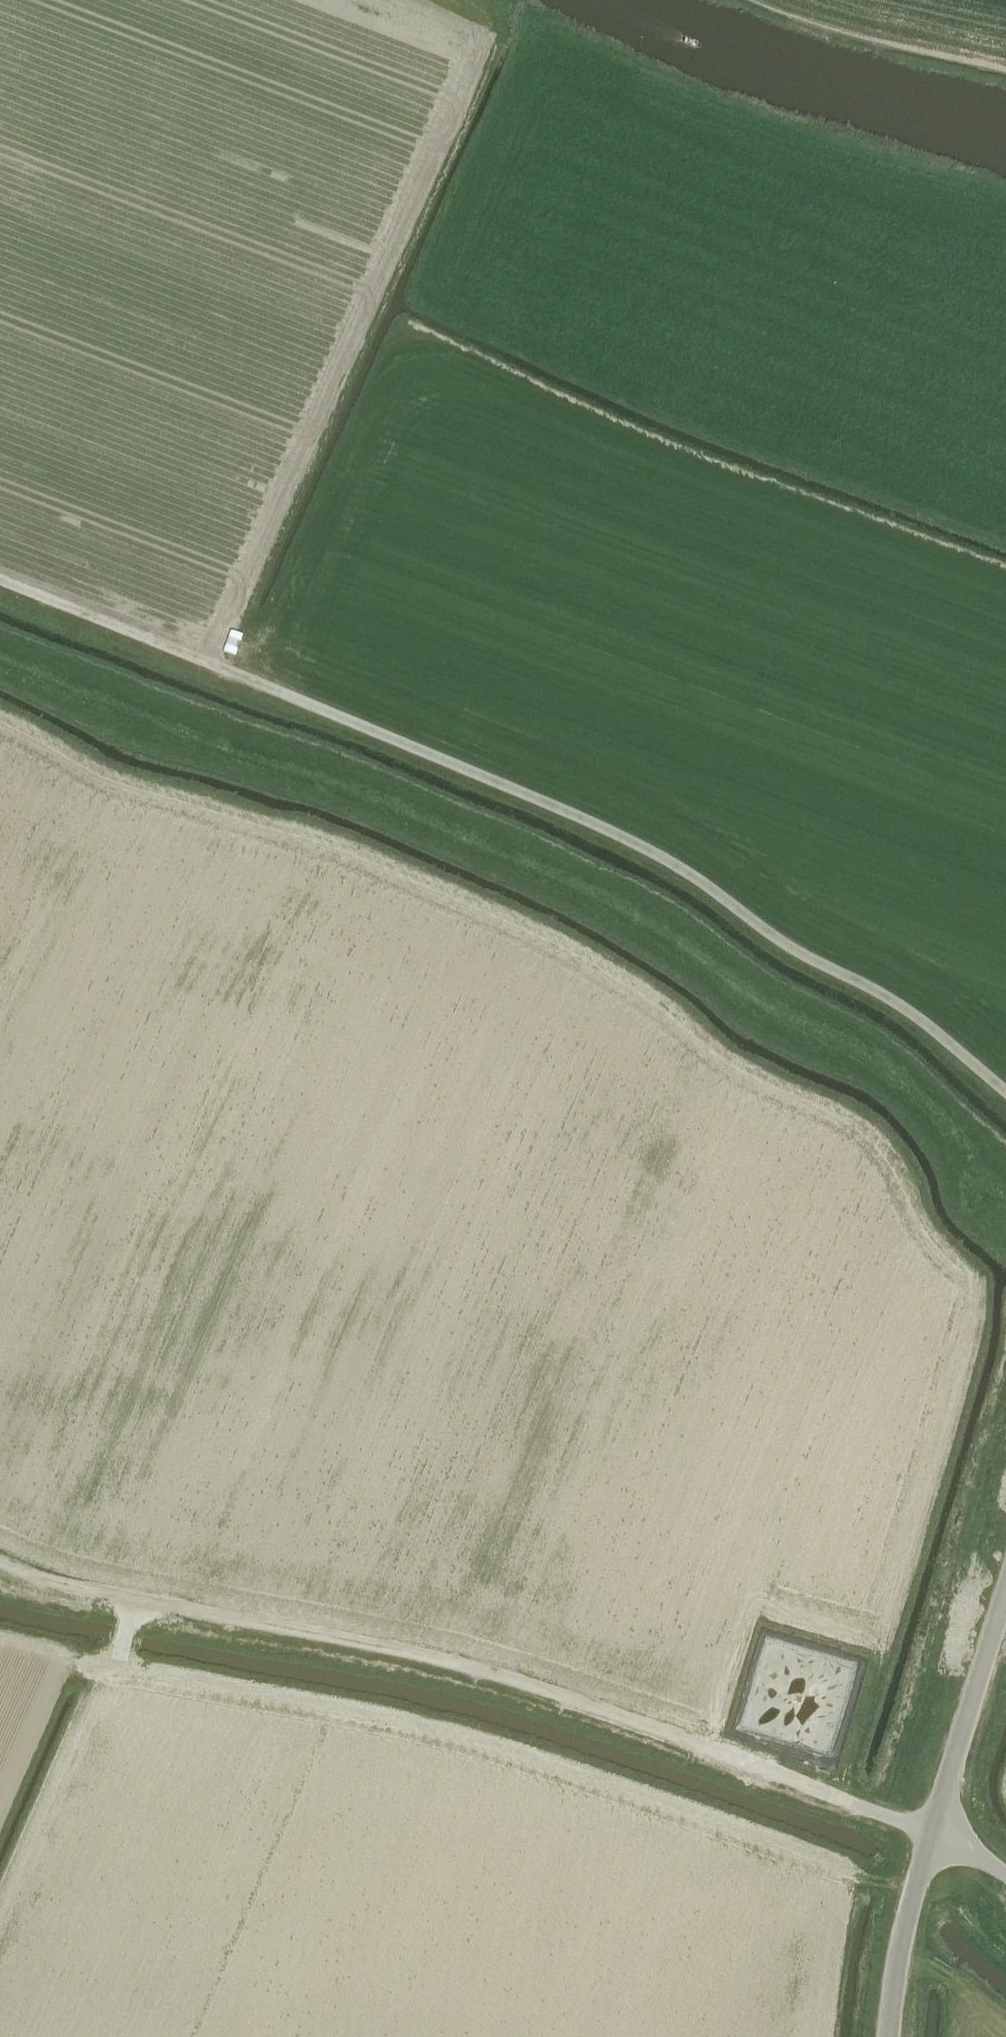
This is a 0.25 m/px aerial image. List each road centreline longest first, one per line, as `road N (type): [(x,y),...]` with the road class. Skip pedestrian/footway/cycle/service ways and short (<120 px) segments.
road 1 (track): [(0,1555),(50,1578),(168,1608),(477,1661),(933,1831)]
road 2 (tertiary): [(933,1831),(1005,1591)]
road 3 (tertiary): [(889,2036),(898,1963),(933,1831)]

